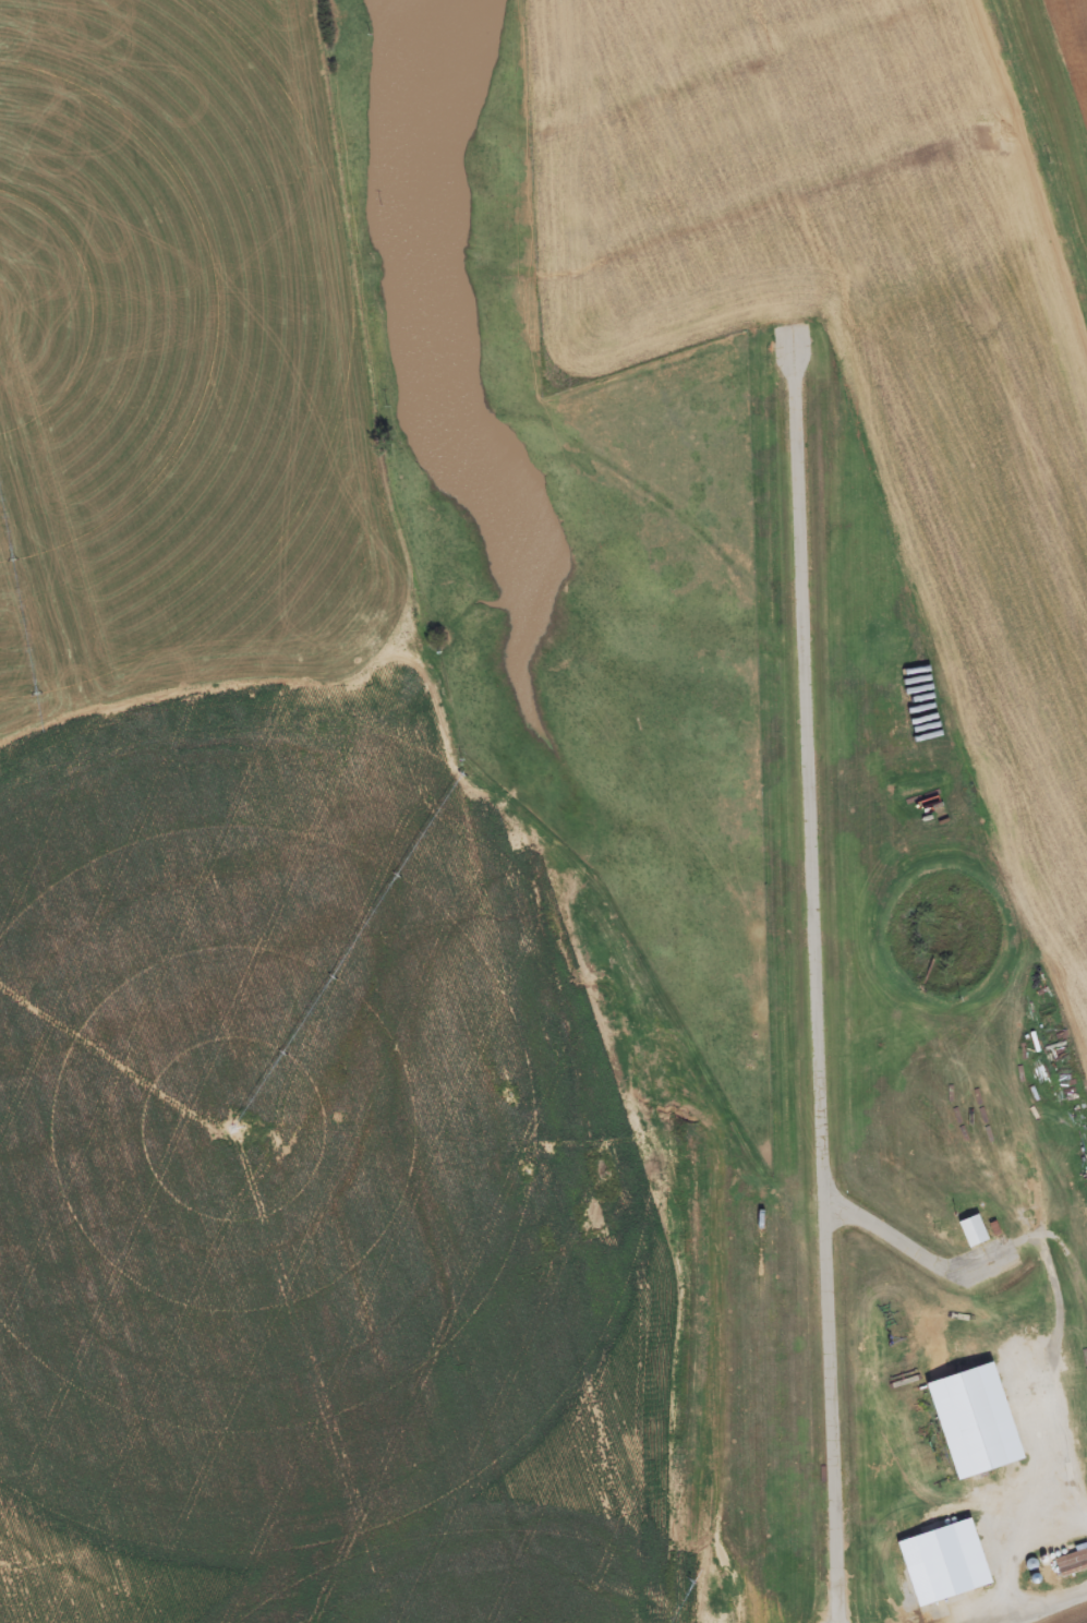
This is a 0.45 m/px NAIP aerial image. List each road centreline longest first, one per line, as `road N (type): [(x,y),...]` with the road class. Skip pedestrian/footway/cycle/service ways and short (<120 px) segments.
road 1 (residential): [(976,0),(1086,360)]
road 2 (residential): [(676,1622),(595,1329)]

